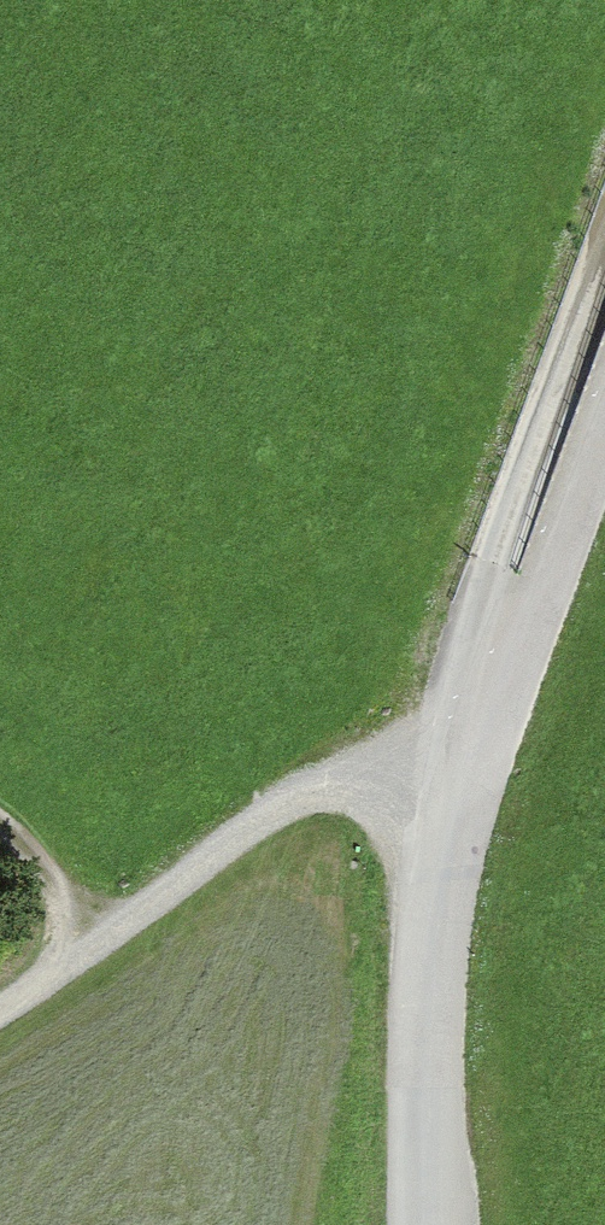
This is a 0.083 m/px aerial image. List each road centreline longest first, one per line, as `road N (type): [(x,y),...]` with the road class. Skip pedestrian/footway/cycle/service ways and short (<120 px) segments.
road 1 (track): [(604,416),(454,799),(430,988),(430,1224)]
road 2 (track): [(604,198),(473,558),(454,799)]
road 3 (track): [(0,1004),(101,943),(320,781),(454,799)]
road 4 (track): [(0,824),(26,844),(101,943)]

